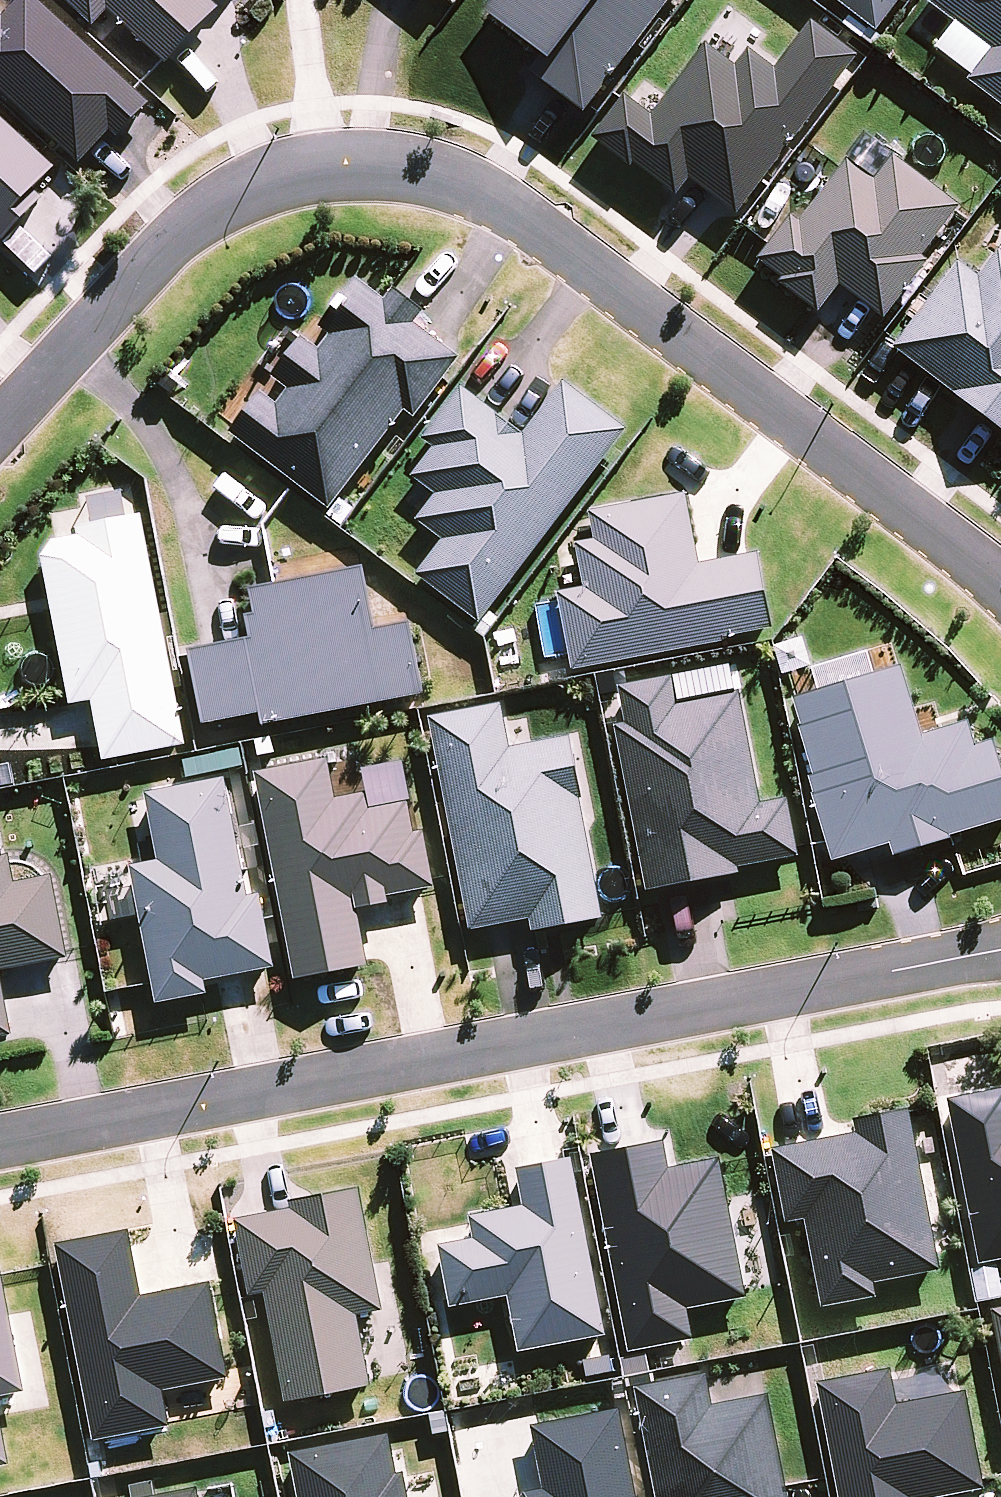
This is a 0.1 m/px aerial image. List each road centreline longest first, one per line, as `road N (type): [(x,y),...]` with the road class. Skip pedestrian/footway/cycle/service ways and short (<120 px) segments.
road 1 (residential): [(1000,586),(511,210),(464,182),(412,166),(291,171),(196,217),(0,423)]
road 2 (residential): [(0,1147),(1000,952)]

